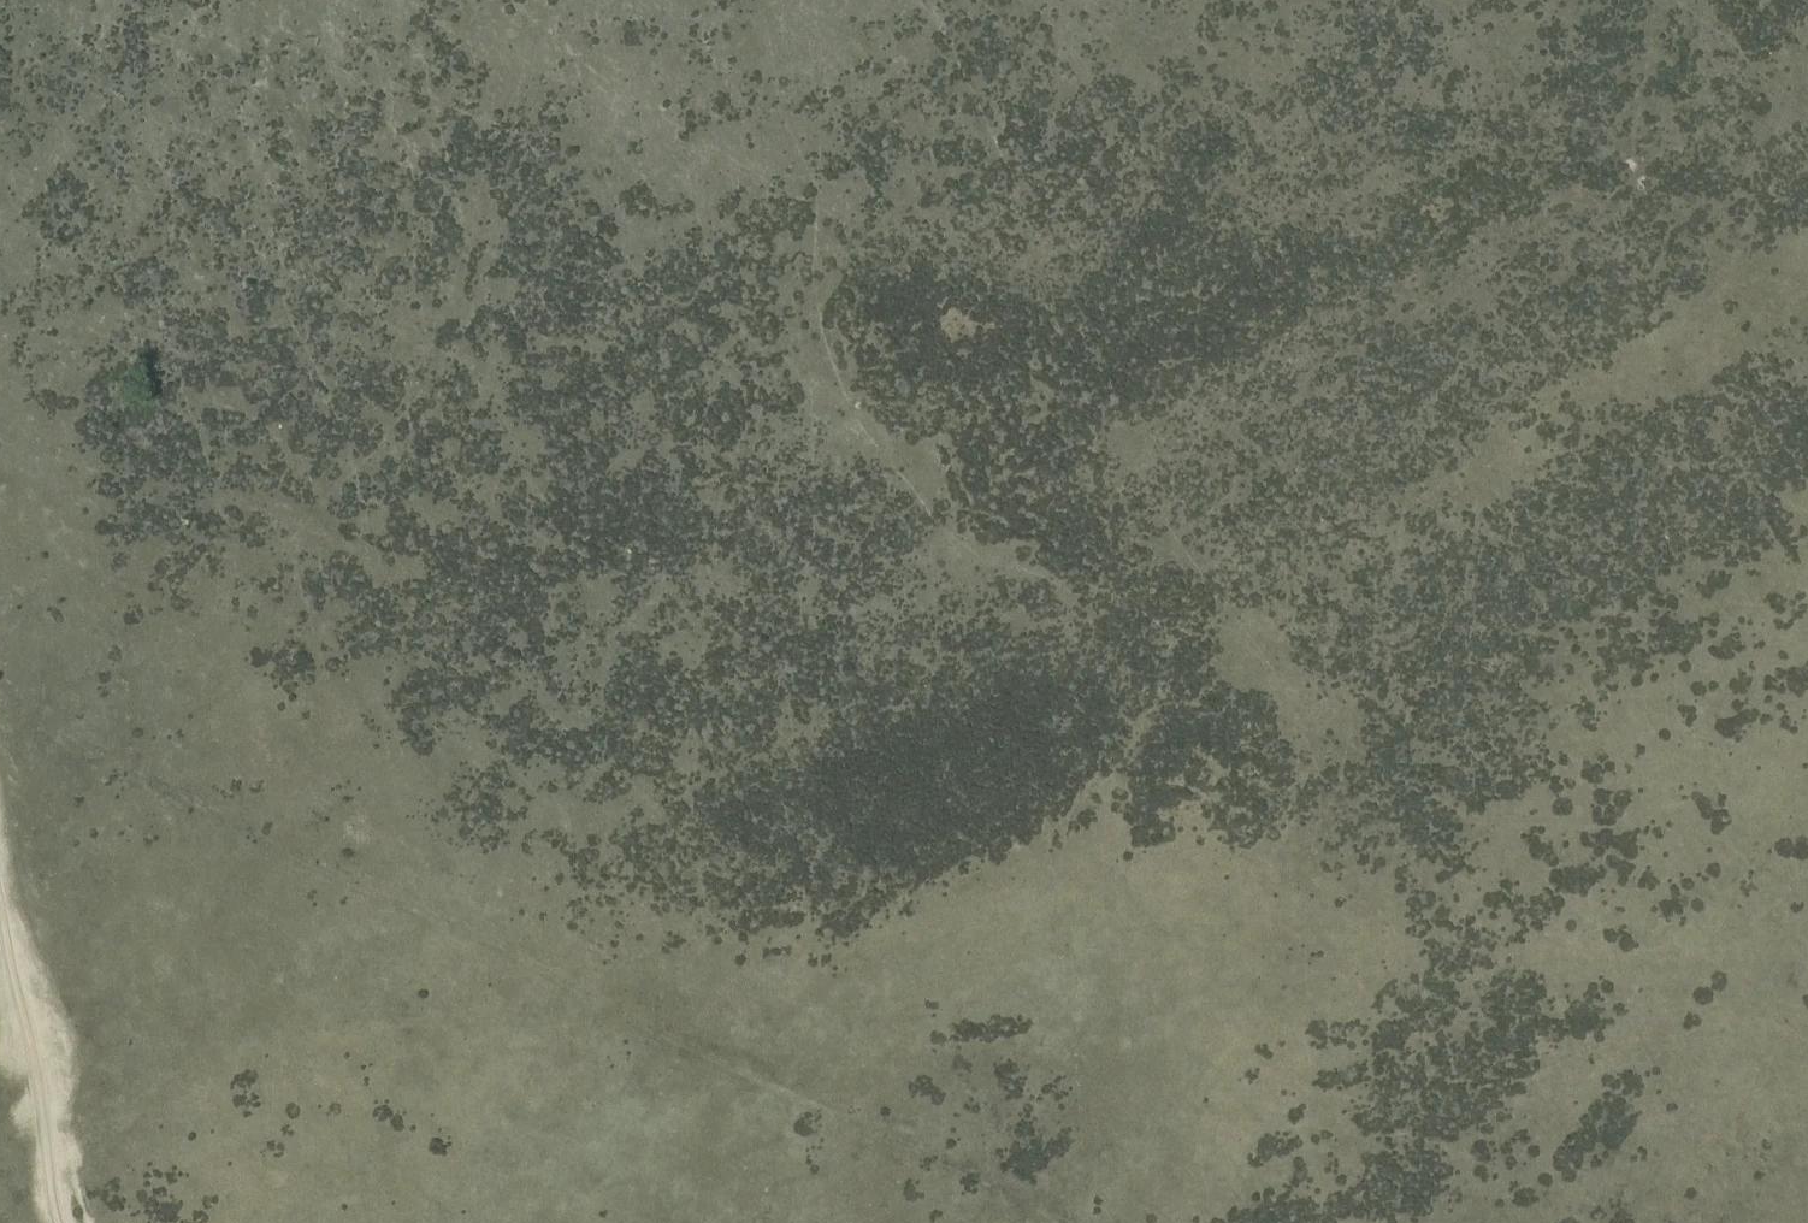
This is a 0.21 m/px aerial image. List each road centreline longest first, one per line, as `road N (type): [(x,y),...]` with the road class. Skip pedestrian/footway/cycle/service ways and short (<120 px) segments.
road 1 (track): [(0,888),(64,1222)]

